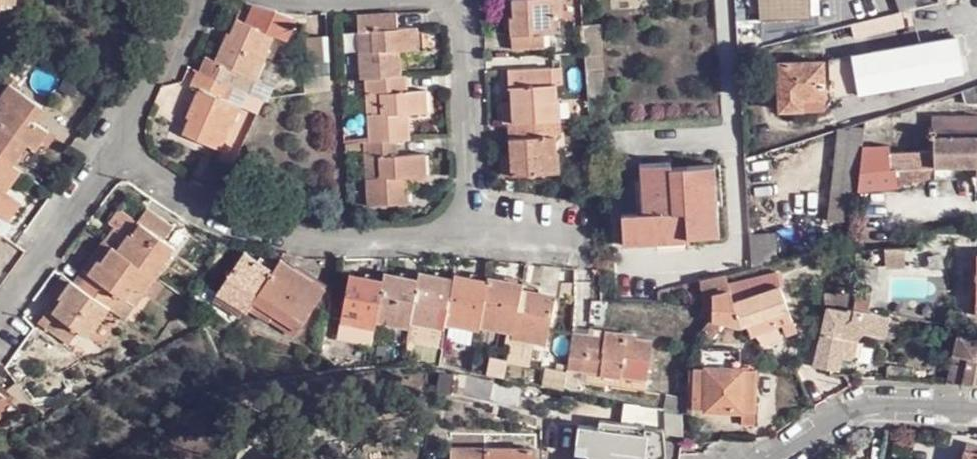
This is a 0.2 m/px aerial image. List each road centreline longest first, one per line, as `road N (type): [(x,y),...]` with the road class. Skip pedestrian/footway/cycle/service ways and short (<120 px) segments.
road 1 (residential): [(976,409),(863,404),(778,458)]

